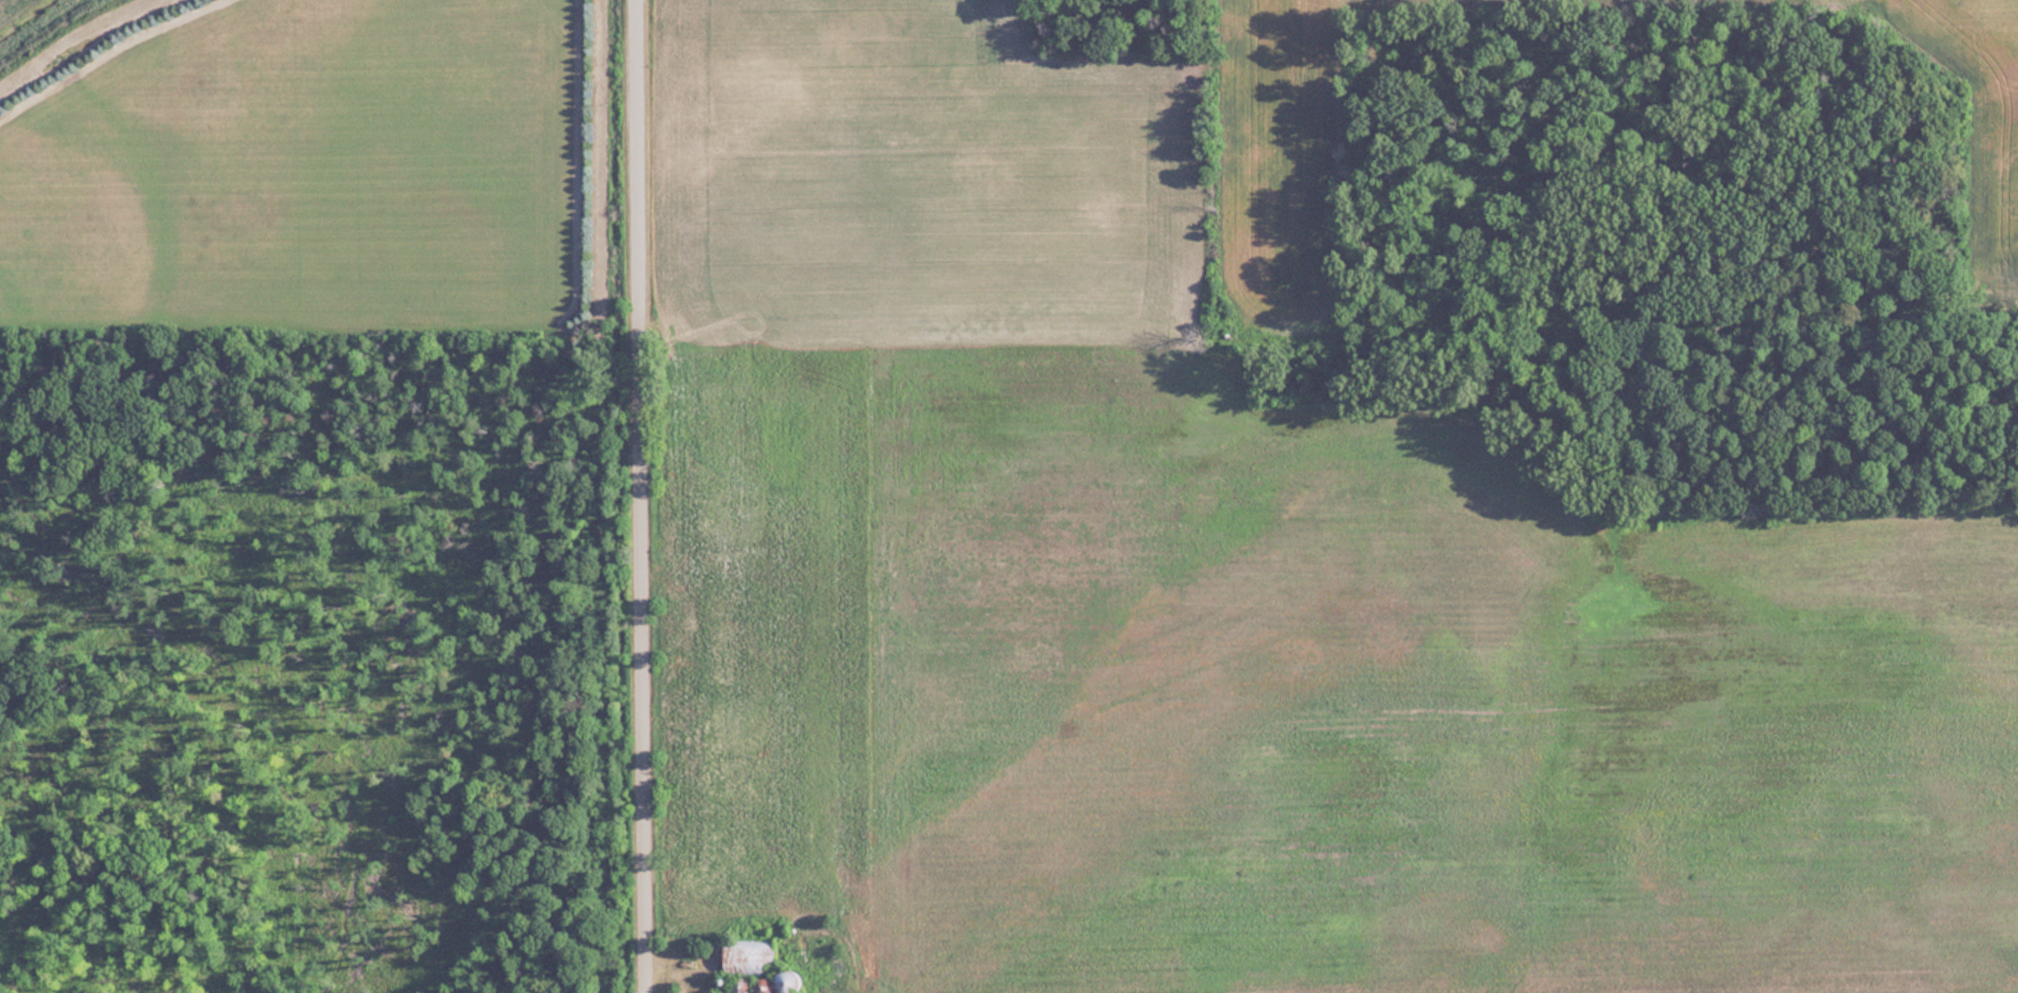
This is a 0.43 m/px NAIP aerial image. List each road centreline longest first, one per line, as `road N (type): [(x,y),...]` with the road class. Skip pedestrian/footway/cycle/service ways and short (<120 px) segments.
road 1 (residential): [(650,992),(637,0)]

